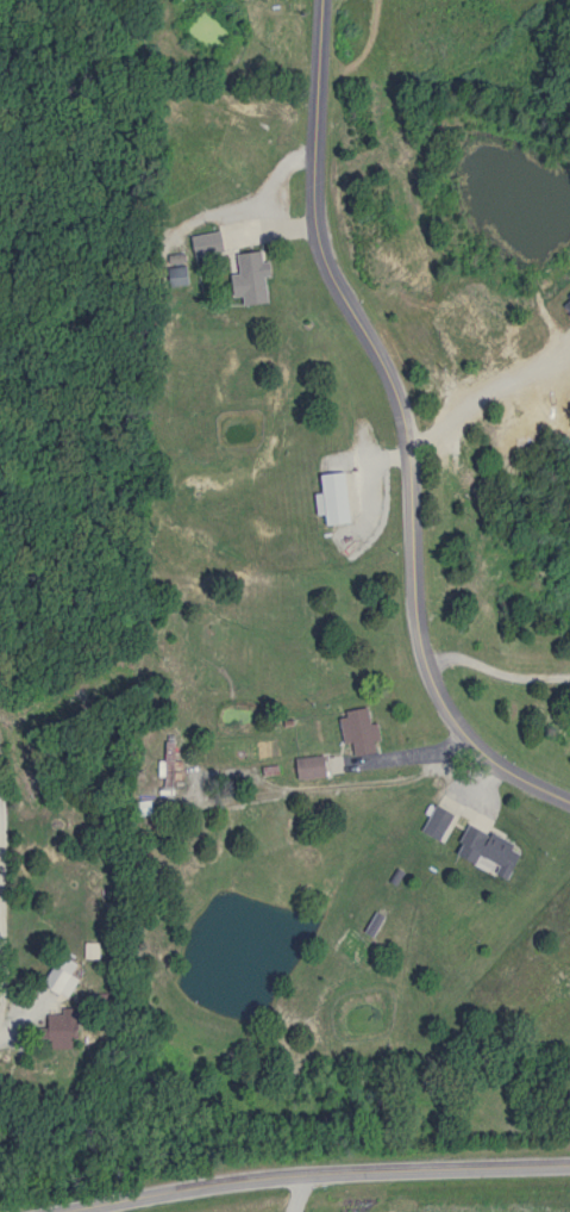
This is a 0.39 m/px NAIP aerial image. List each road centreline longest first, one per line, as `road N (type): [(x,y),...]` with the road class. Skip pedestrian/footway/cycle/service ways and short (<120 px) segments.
road 1 (residential): [(569,807),(477,756),(431,686),(415,632),(401,419),(383,369),(327,272),(312,213),(320,0)]
road 2 (tertiary): [(57,1211),(267,1176),(569,1164)]

